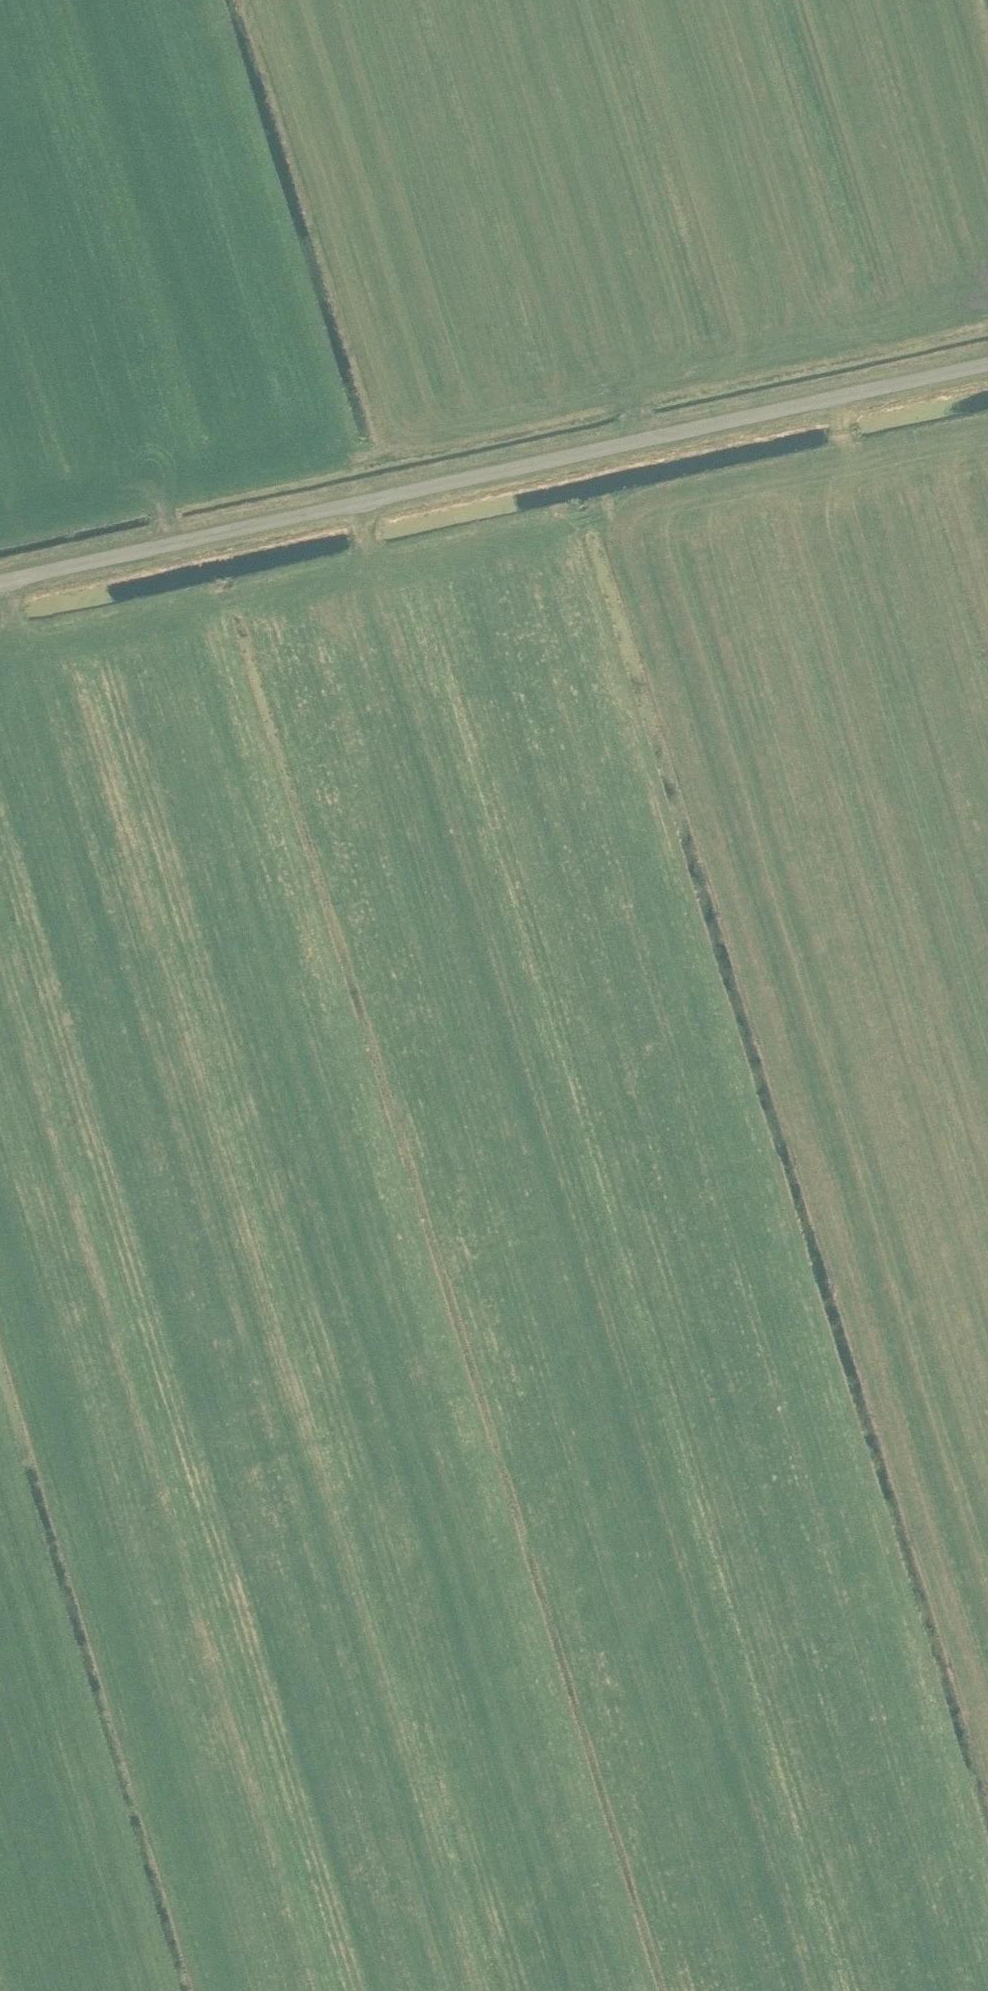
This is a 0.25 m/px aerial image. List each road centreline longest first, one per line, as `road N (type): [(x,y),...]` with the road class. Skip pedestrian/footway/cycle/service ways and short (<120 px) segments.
road 1 (unclassified): [(987,364),(0,581)]

